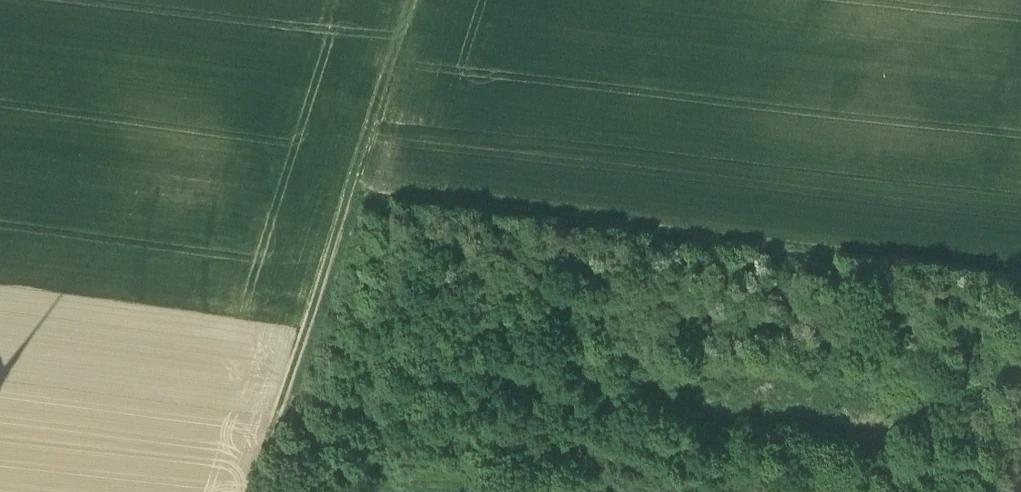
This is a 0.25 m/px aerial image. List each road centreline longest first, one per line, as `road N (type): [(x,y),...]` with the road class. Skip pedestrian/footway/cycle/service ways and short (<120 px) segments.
road 1 (track): [(423,0),(270,491)]

